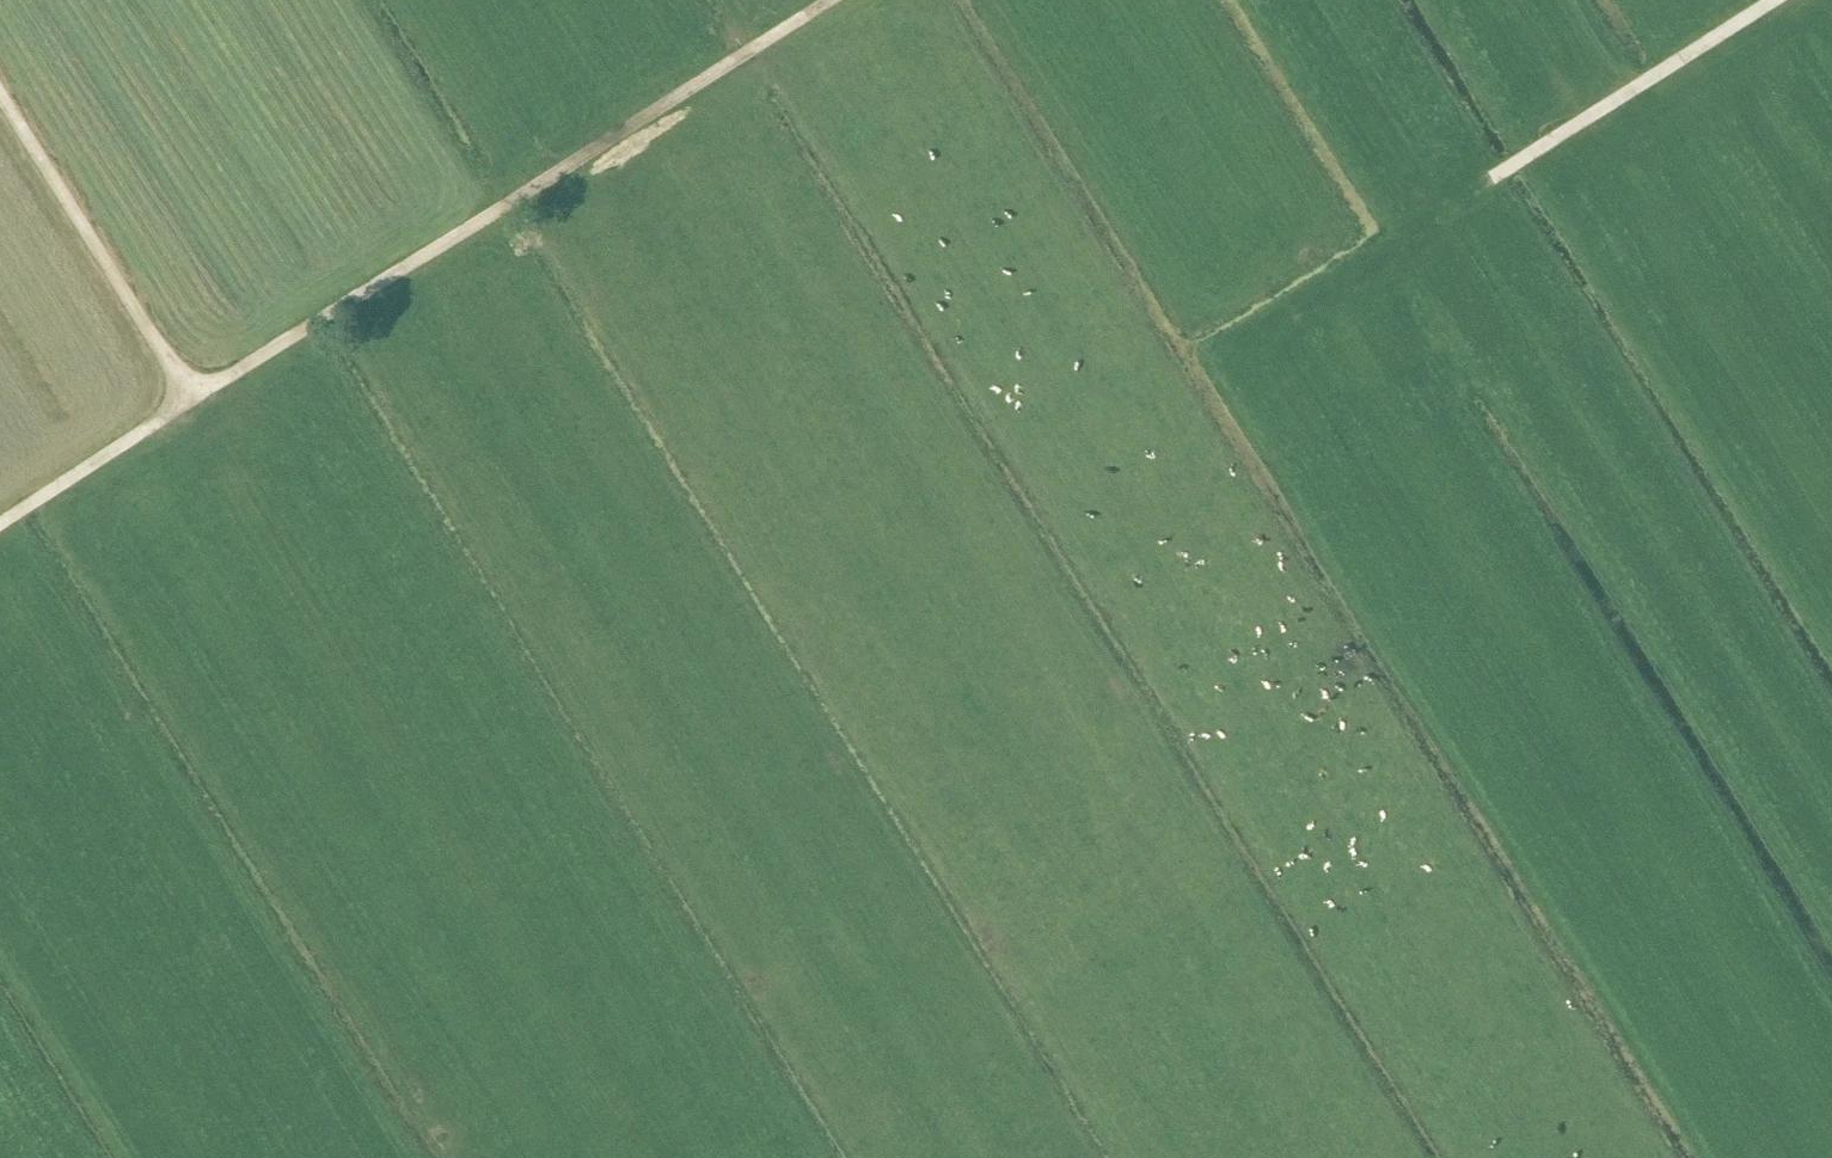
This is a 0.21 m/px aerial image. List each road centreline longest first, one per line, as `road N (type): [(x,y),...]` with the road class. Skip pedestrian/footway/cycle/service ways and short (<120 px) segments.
road 1 (track): [(0,524),(826,0)]
road 2 (track): [(190,400),(0,93)]
road 3 (track): [(1520,164),(1778,0)]

